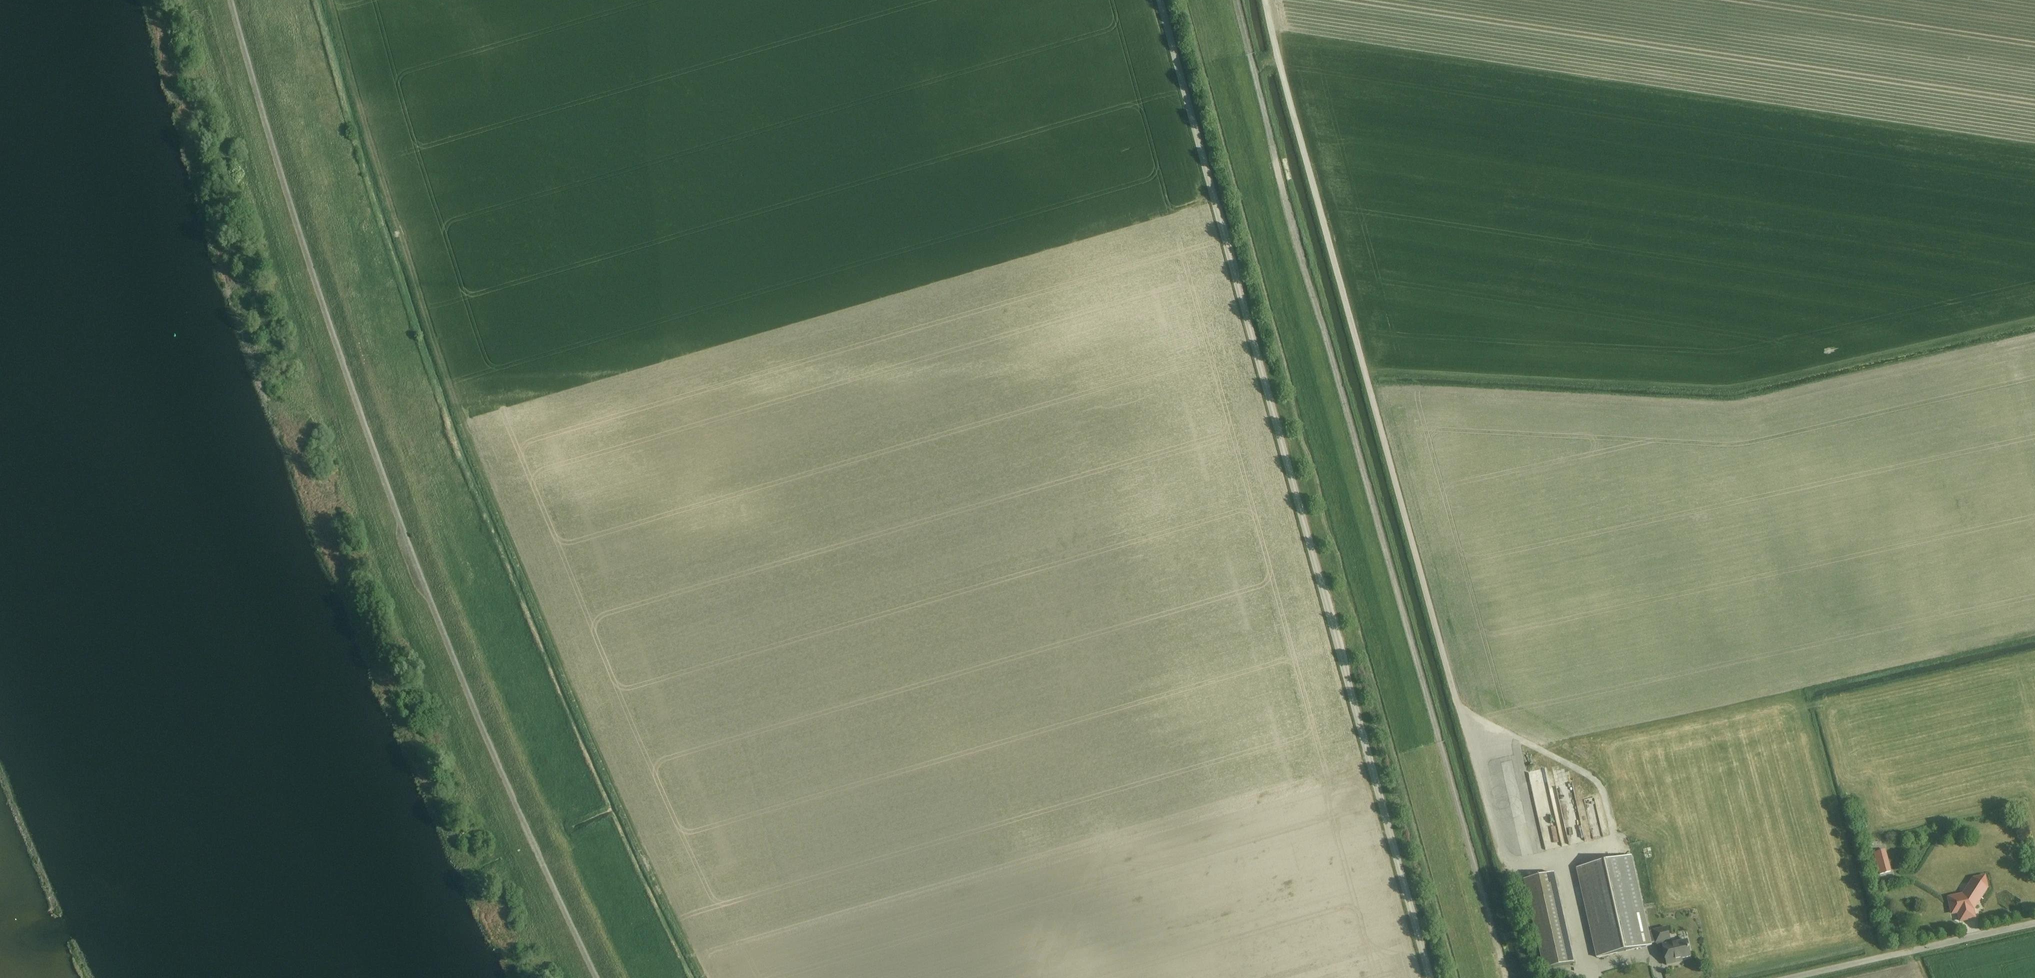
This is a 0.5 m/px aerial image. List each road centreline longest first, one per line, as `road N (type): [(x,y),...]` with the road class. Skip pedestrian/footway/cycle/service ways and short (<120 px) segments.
road 1 (unclassified): [(596,977),(479,721),(376,459),(231,0)]
road 2 (track): [(1507,977),(1234,0)]
road 3 (unclassified): [(1788,977),(2034,923)]

